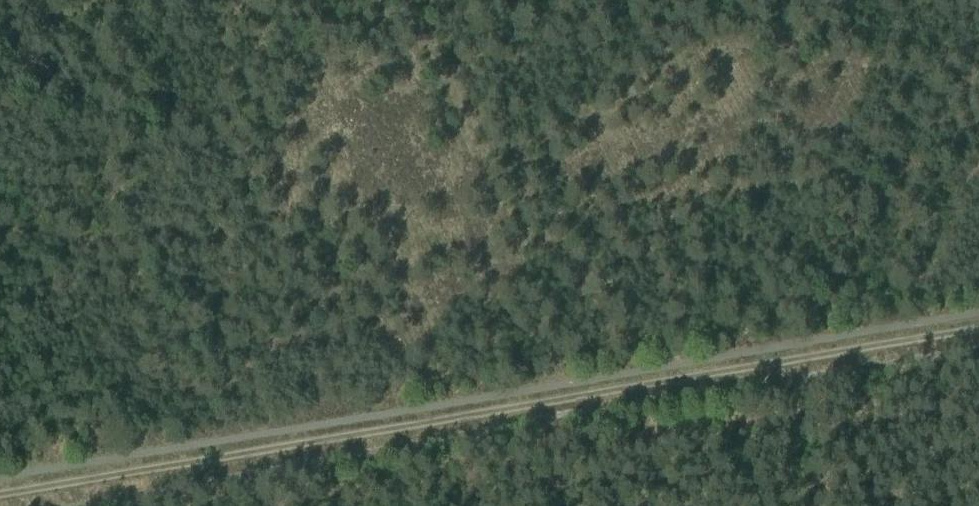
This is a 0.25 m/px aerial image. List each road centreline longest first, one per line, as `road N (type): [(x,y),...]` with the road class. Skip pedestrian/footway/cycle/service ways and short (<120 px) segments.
road 1 (track): [(0,495),(978,328)]

